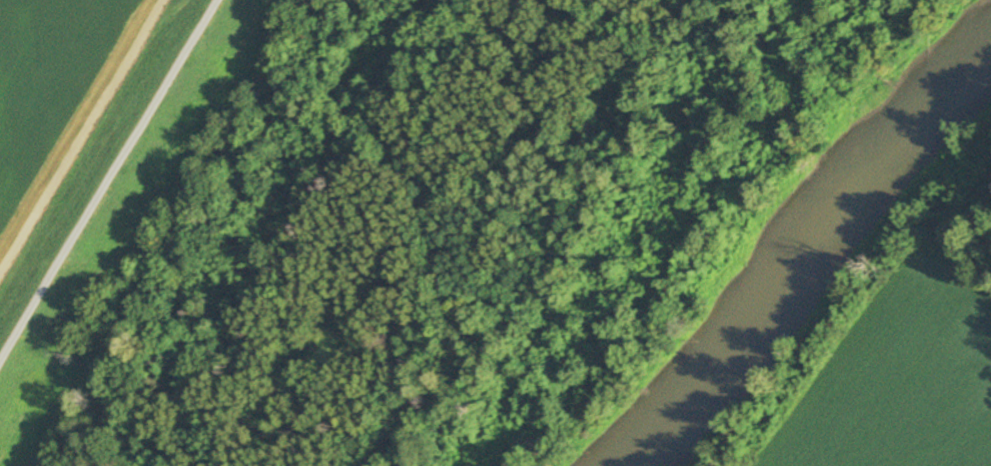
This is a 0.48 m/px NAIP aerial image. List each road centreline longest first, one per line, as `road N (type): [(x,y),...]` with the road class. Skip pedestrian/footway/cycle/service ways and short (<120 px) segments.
road 1 (track): [(0,374),(222,0)]
road 2 (residential): [(0,275),(162,0)]

